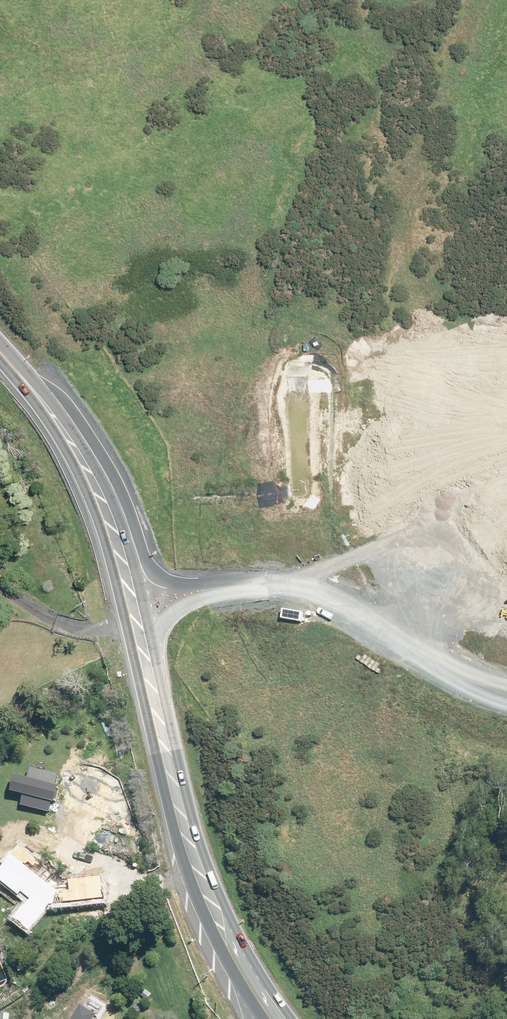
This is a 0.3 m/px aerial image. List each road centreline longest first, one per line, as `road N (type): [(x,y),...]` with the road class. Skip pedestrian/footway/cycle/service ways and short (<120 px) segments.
road 1 (secondary): [(4,356),(54,398),(90,450),(130,541),(194,818),(241,967)]
road 2 (secondary): [(241,967),(216,932),(185,861),(116,581),(83,482),(4,356)]

